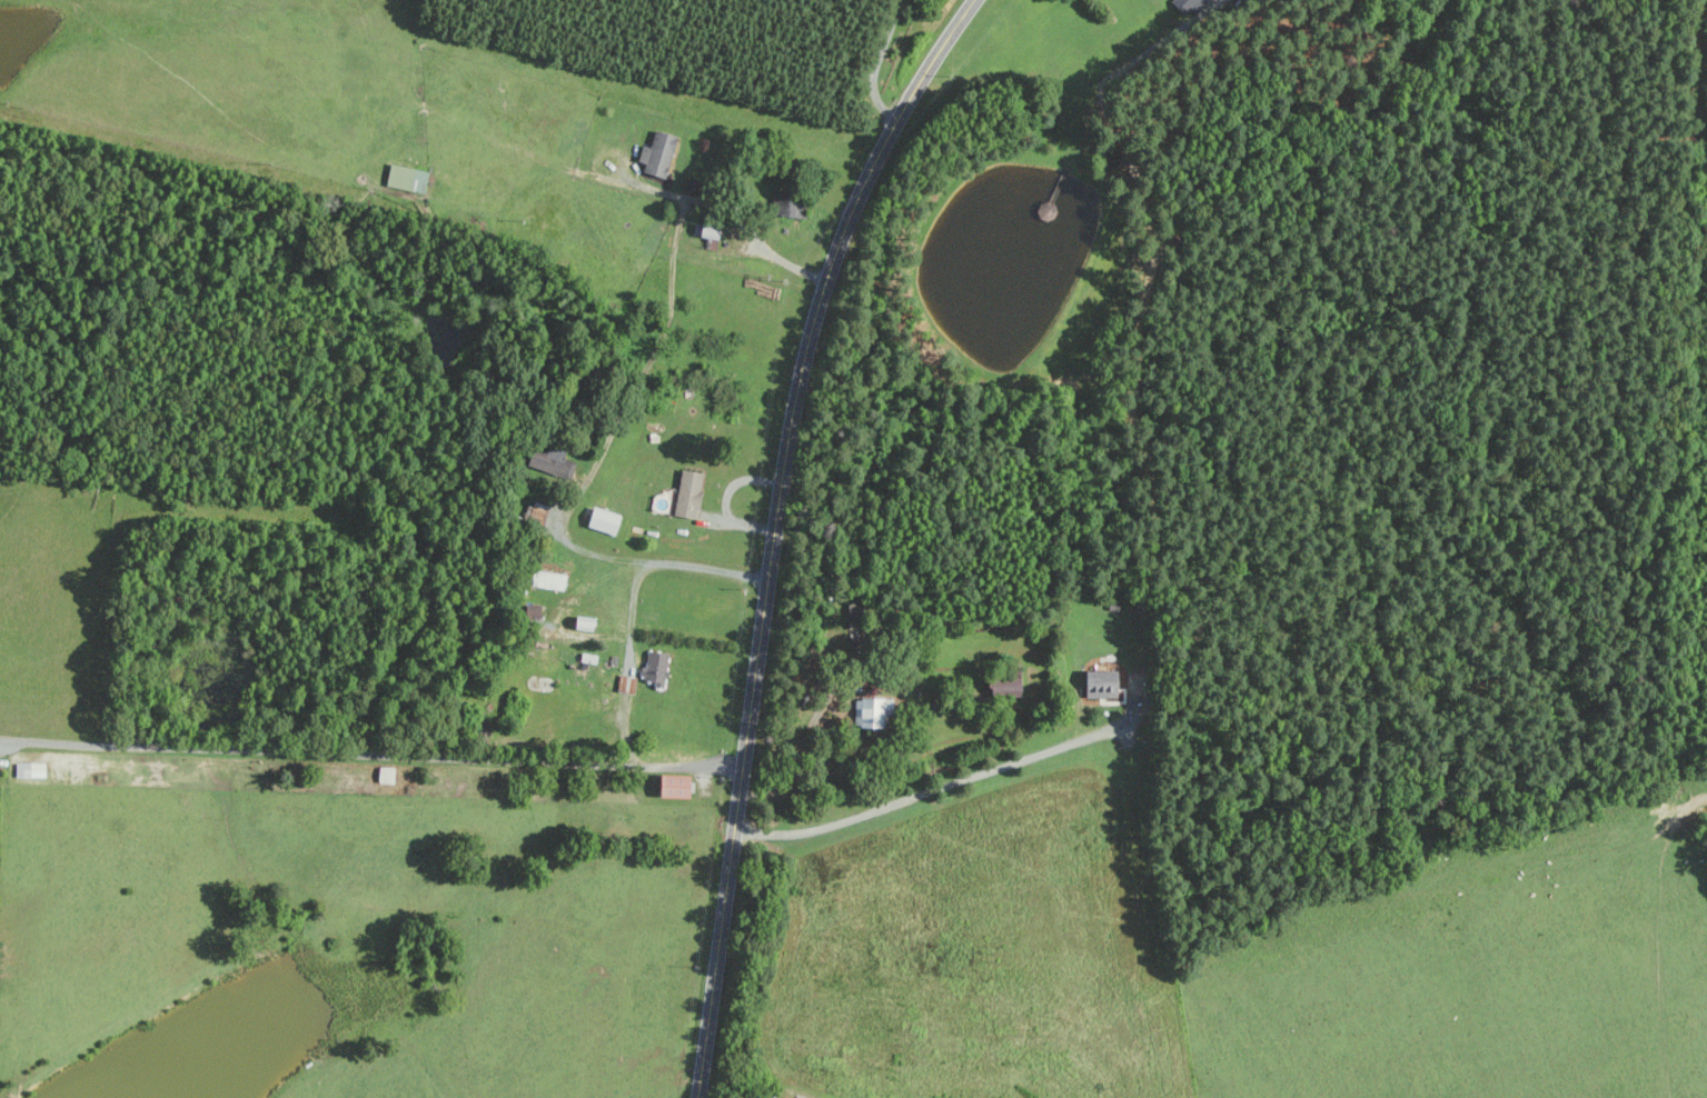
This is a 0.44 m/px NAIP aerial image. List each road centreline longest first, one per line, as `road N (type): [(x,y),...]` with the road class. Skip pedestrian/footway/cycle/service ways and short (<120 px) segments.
road 1 (secondary): [(698,1097),(806,358),(828,278),(883,147),(974,0)]
road 2 (residential): [(768,581),(653,563),(641,571),(626,766),(0,741)]

